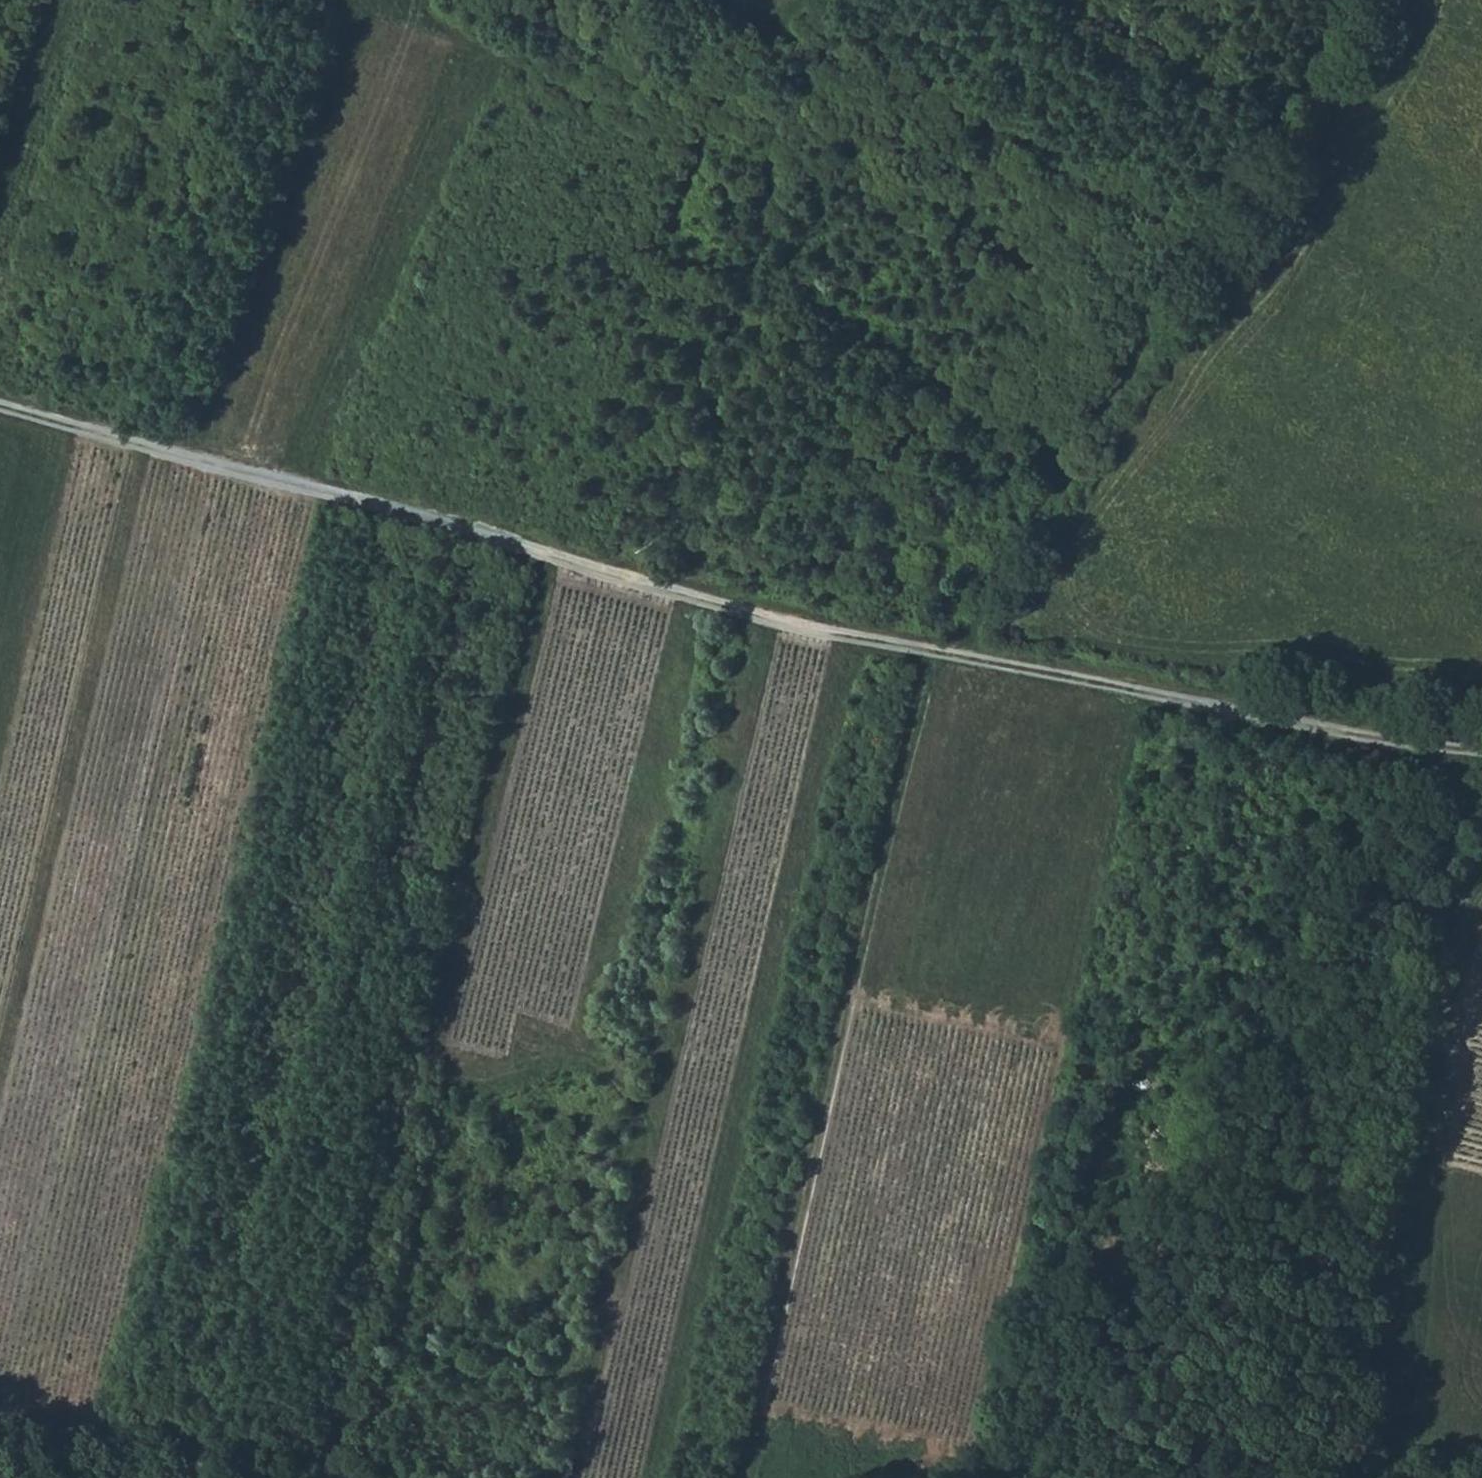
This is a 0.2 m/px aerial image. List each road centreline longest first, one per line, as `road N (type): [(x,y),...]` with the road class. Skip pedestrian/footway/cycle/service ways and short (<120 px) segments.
road 1 (track): [(964,661),(1076,448),(1369,0)]

